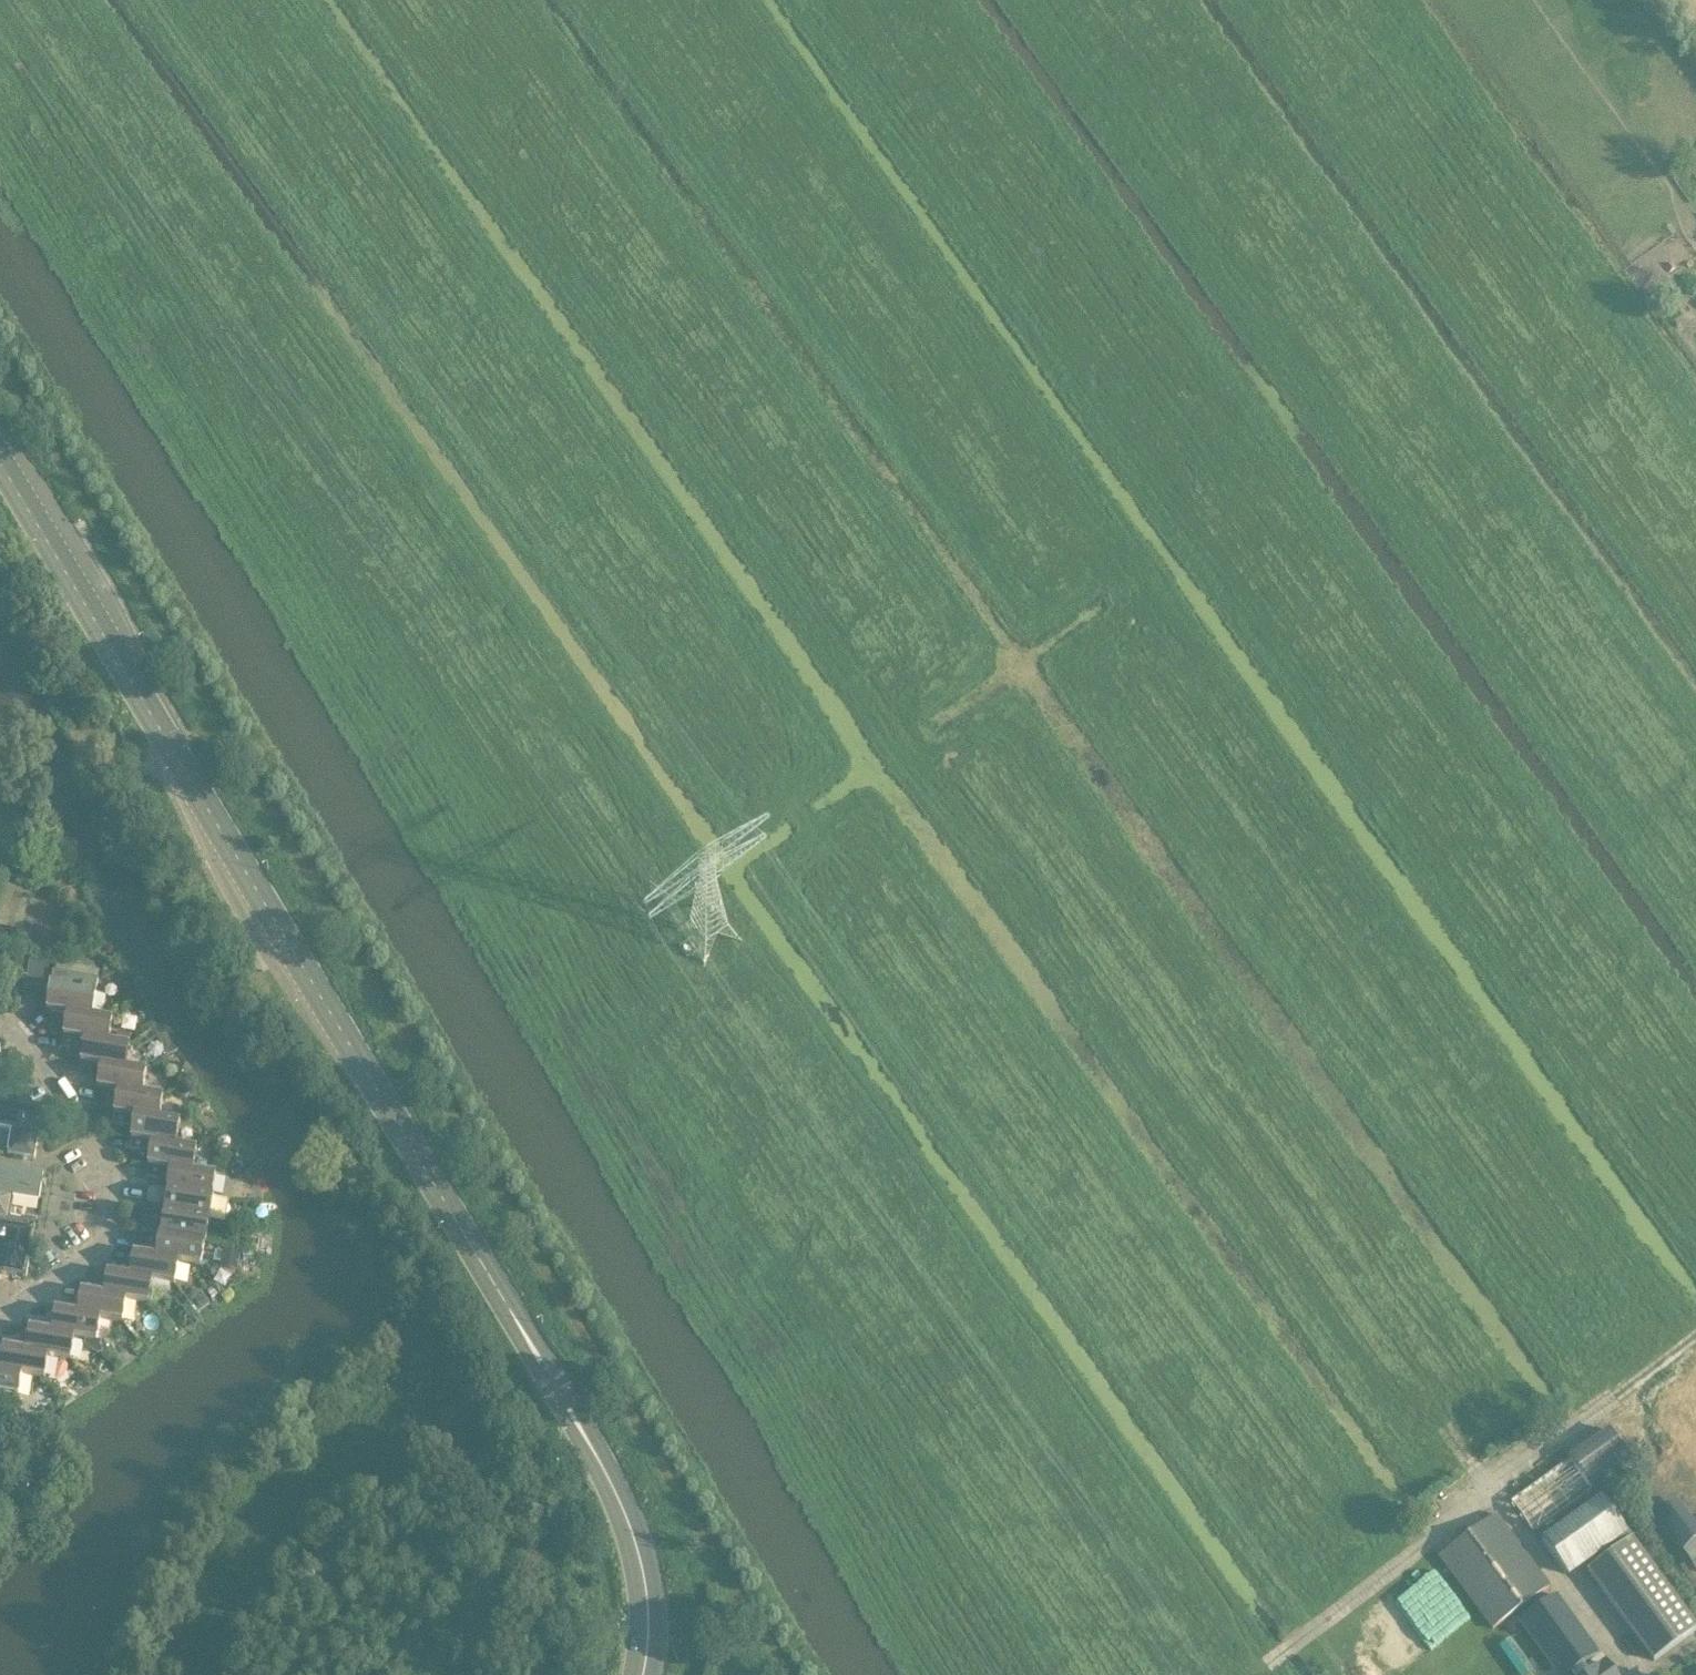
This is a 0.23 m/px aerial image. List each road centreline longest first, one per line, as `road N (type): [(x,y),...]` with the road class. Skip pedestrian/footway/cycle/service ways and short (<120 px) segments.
road 1 (secondary): [(0,460),(585,1430),(634,1537),(649,1622),(644,1674)]
road 2 (residential): [(0,1032),(20,1035),(116,1181),(105,1246),(0,1319)]

